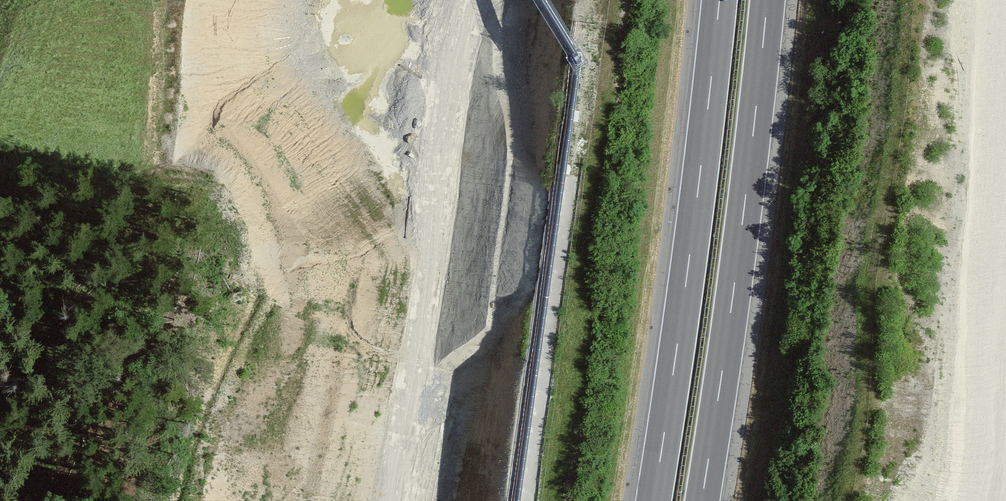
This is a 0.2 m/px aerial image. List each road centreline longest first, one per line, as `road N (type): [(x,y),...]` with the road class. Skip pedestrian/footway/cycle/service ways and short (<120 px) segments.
road 1 (motorway): [(701,500),(767,0)]
road 2 (motorway): [(719,0),(653,500)]
road 3 (track): [(0,327),(109,286),(202,198)]
road 4 (track): [(109,286),(67,386),(65,451),(88,500)]

